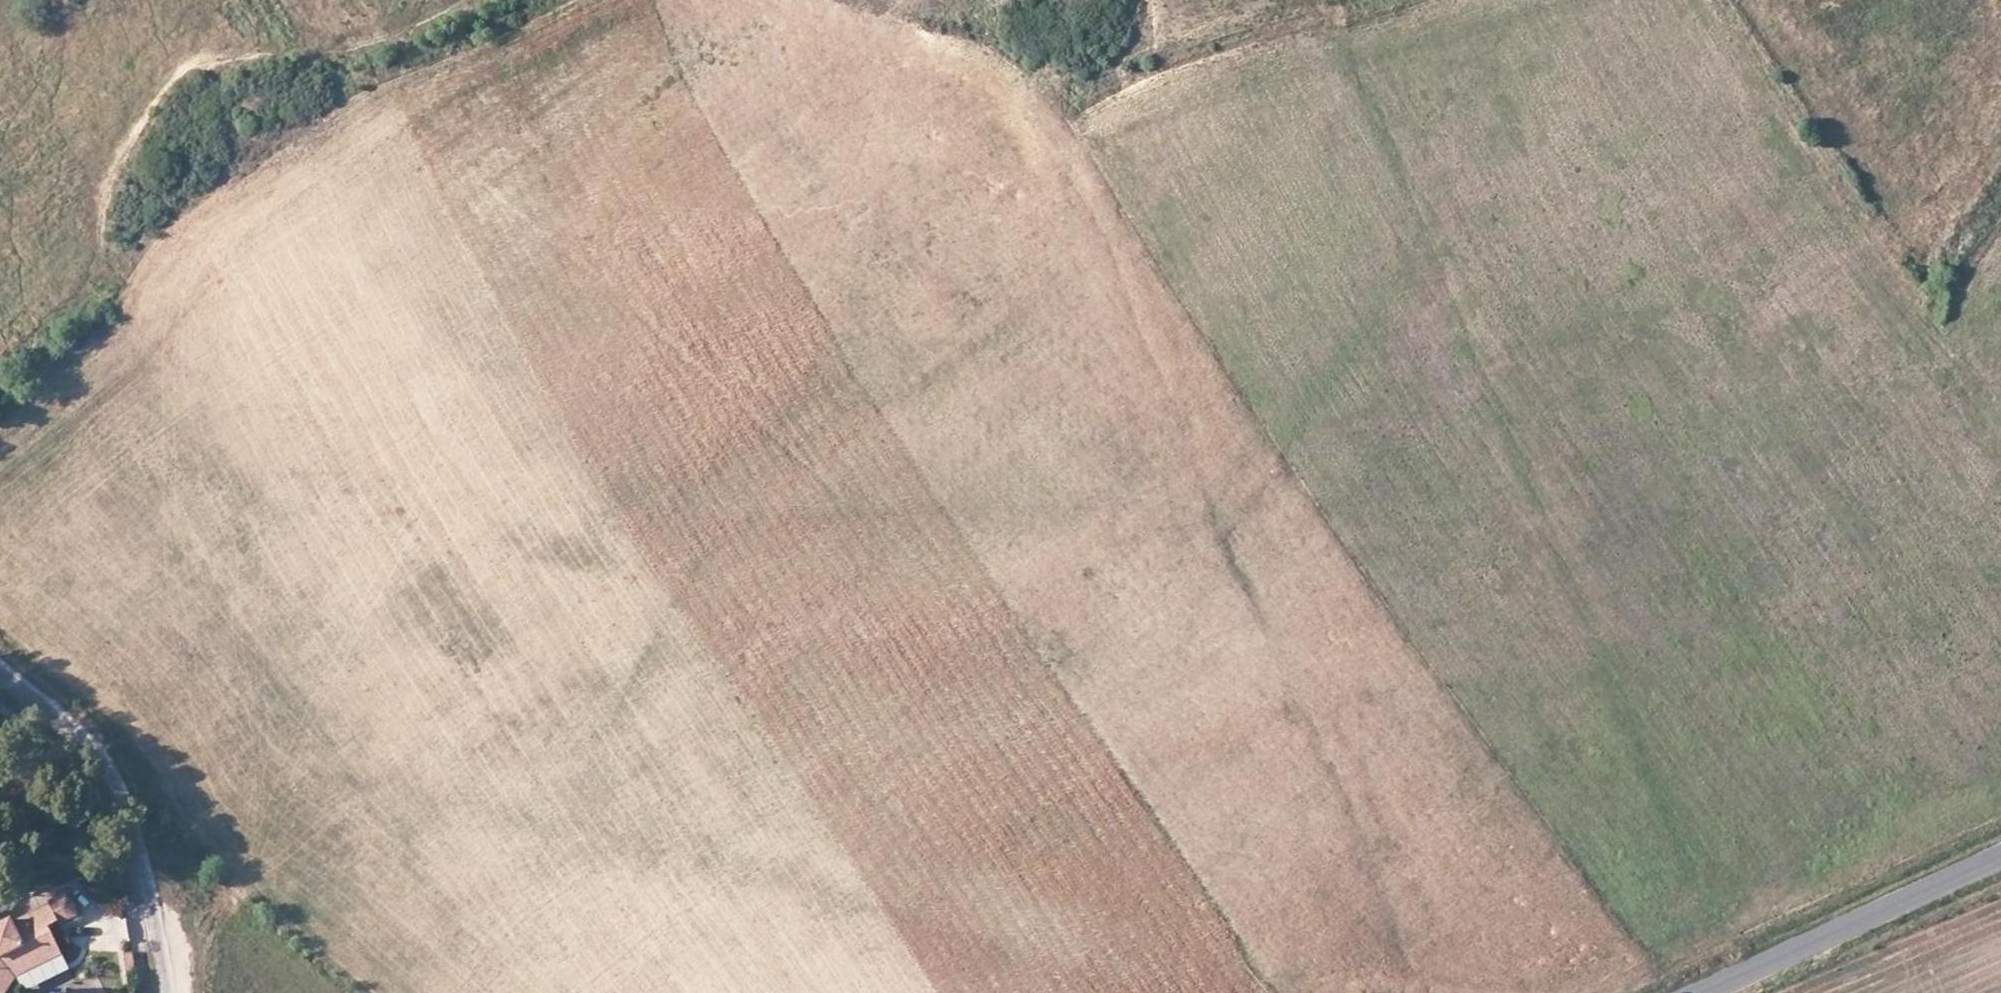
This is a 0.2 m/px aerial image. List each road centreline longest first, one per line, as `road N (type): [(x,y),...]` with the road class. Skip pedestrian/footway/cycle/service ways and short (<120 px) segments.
road 1 (residential): [(166,992),(127,806),(95,753),(0,672)]
road 2 (tertiary): [(1701,992),(2000,854)]

